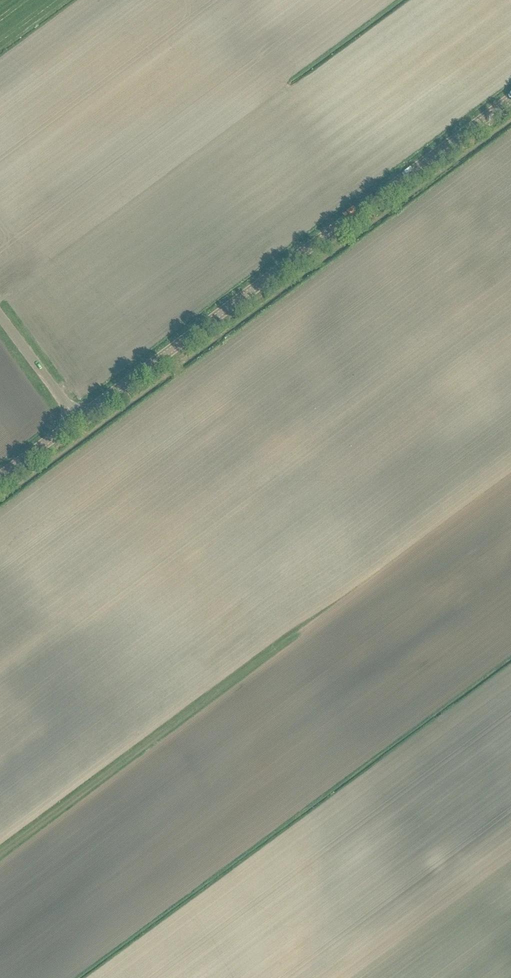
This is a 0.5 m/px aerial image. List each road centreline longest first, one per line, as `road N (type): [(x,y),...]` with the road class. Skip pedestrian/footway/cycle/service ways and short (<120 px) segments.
road 1 (tertiary): [(77,420),(510,99)]
road 2 (unclassified): [(77,420),(0,317)]

